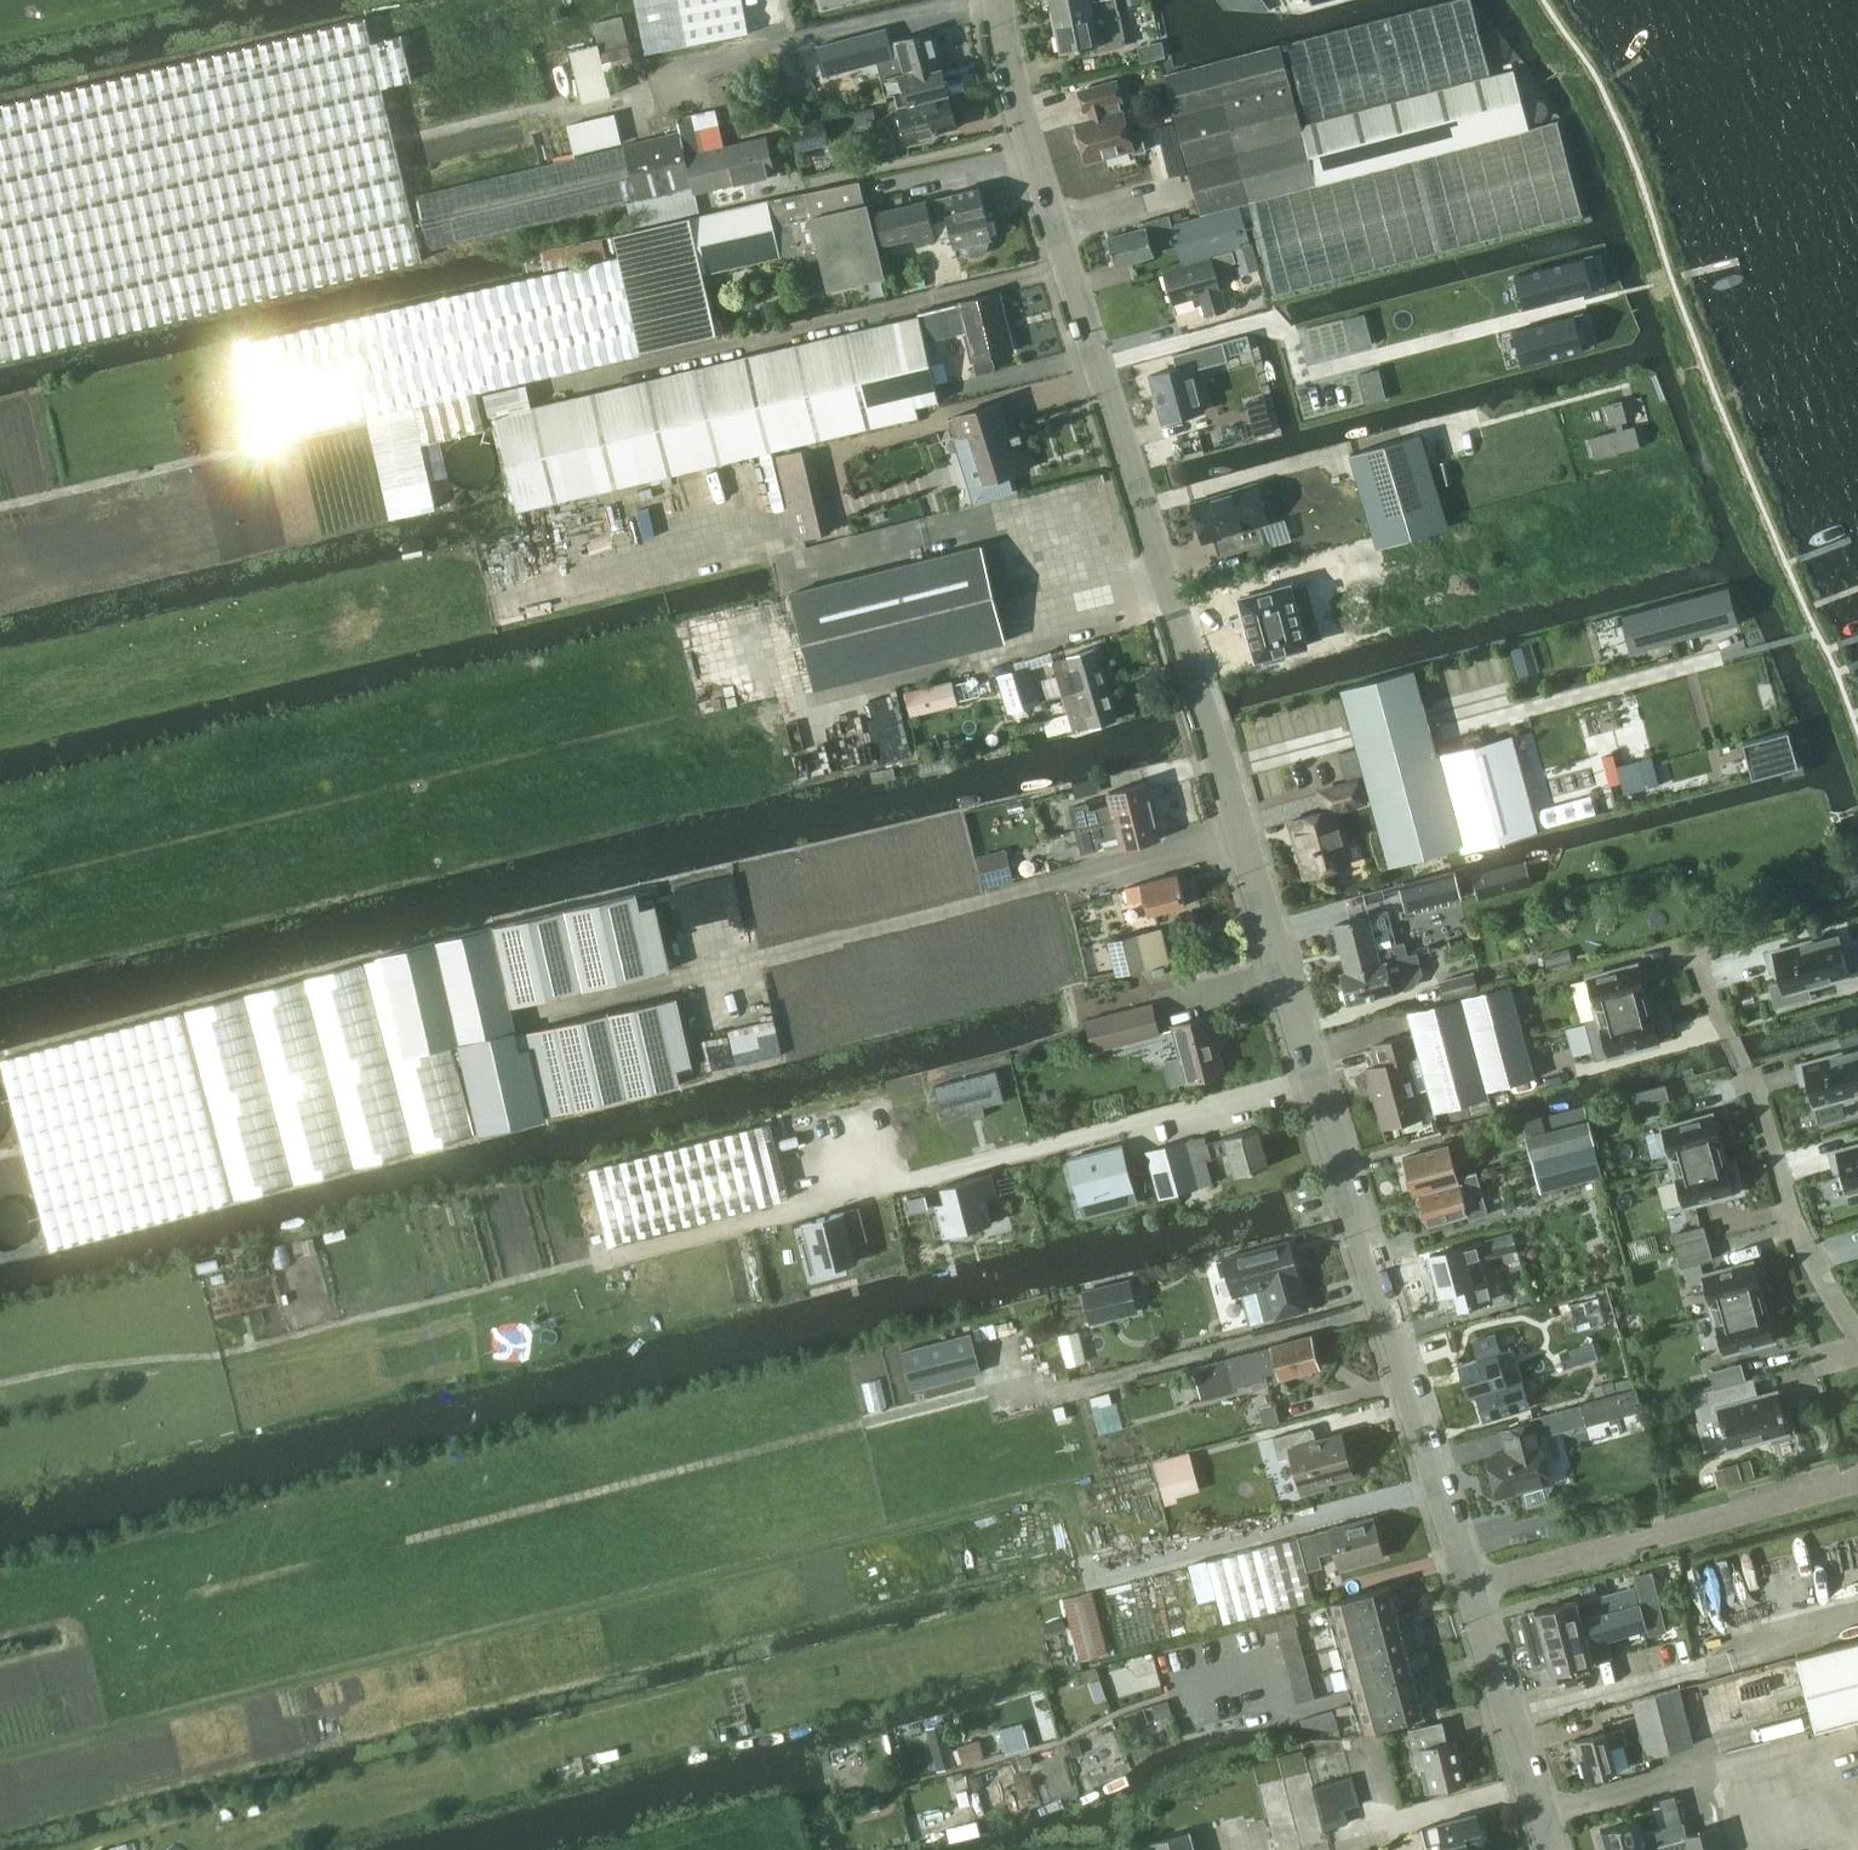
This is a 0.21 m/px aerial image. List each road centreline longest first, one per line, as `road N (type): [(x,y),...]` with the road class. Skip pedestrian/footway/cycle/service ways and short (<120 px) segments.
road 1 (residential): [(1463,1583),(1022,113),(1002,0)]
road 2 (residential): [(1857,1338),(1785,1198),(1693,941)]
road 3 (residential): [(1463,1583),(1857,1484)]
road 4 (residential): [(1550,1849),(1463,1583)]

